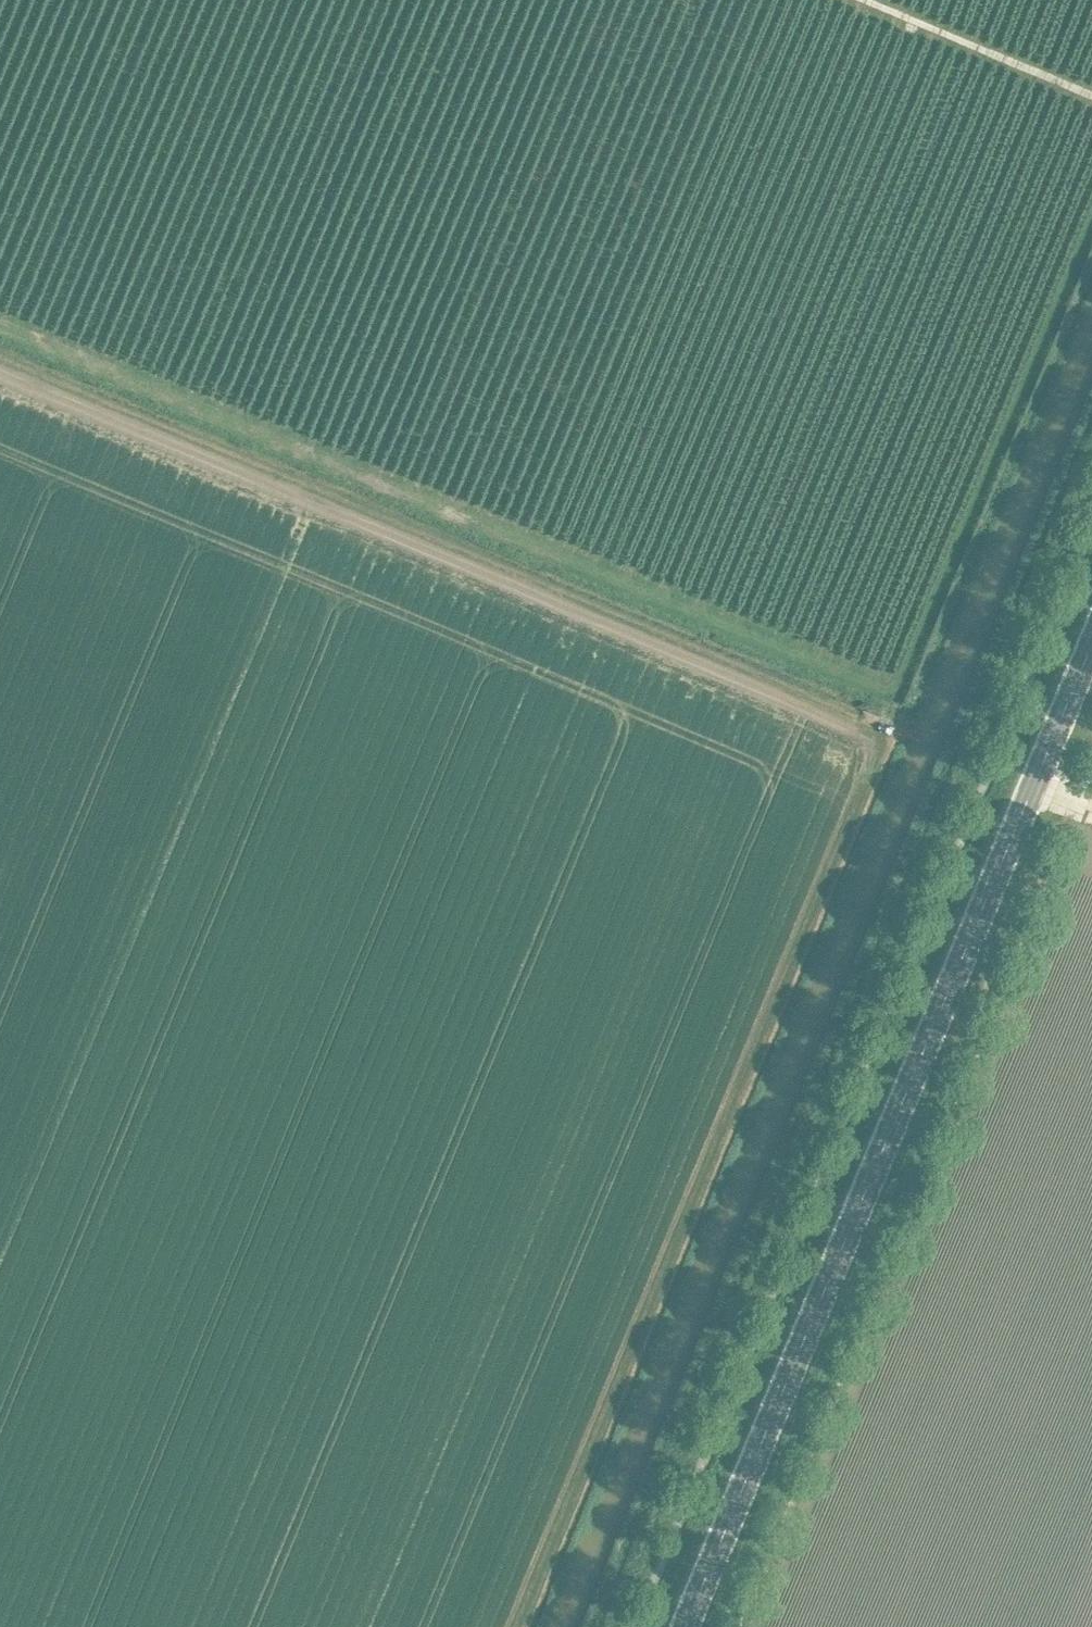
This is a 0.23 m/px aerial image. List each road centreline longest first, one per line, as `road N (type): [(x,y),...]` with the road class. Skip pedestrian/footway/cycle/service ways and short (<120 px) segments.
road 1 (tertiary): [(684,1626),(1091,651)]

